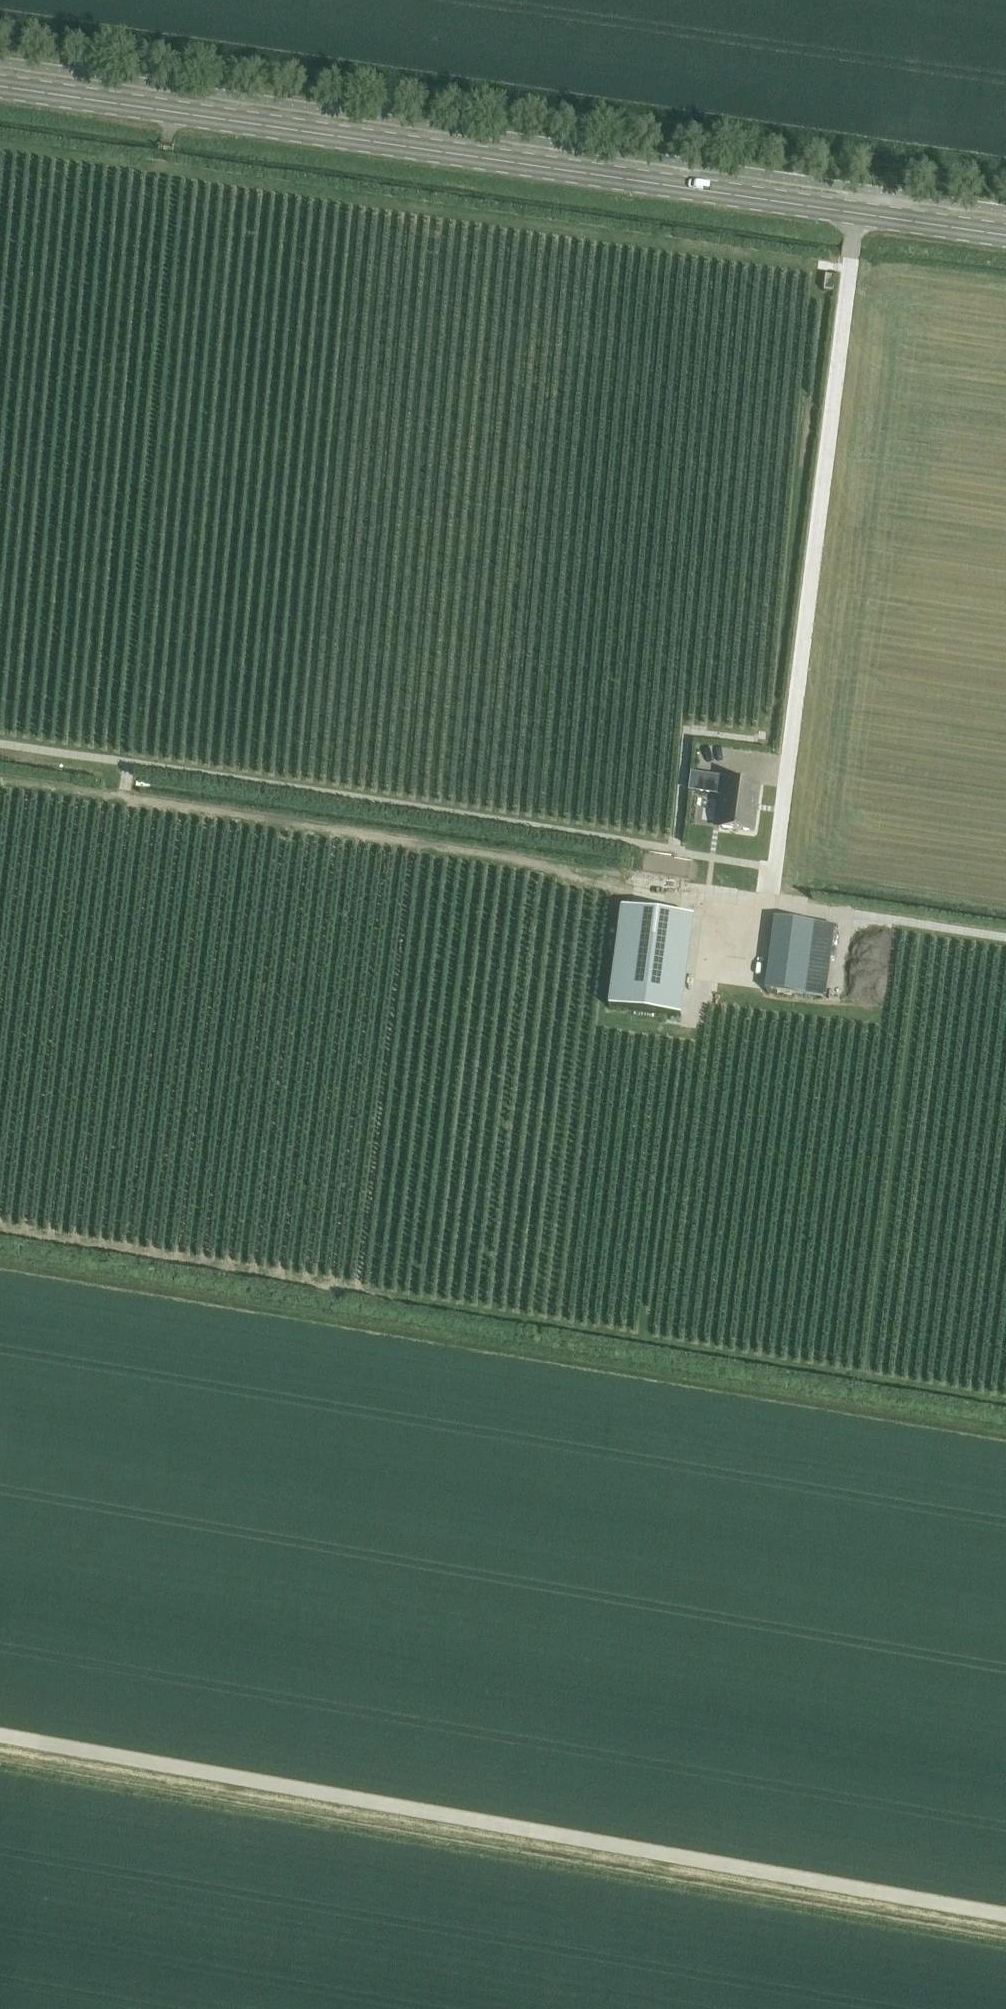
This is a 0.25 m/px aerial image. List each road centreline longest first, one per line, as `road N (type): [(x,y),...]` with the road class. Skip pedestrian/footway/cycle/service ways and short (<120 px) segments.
road 1 (track): [(0,1739),(1005,1919)]
road 2 (primary): [(1005,238),(0,87)]

